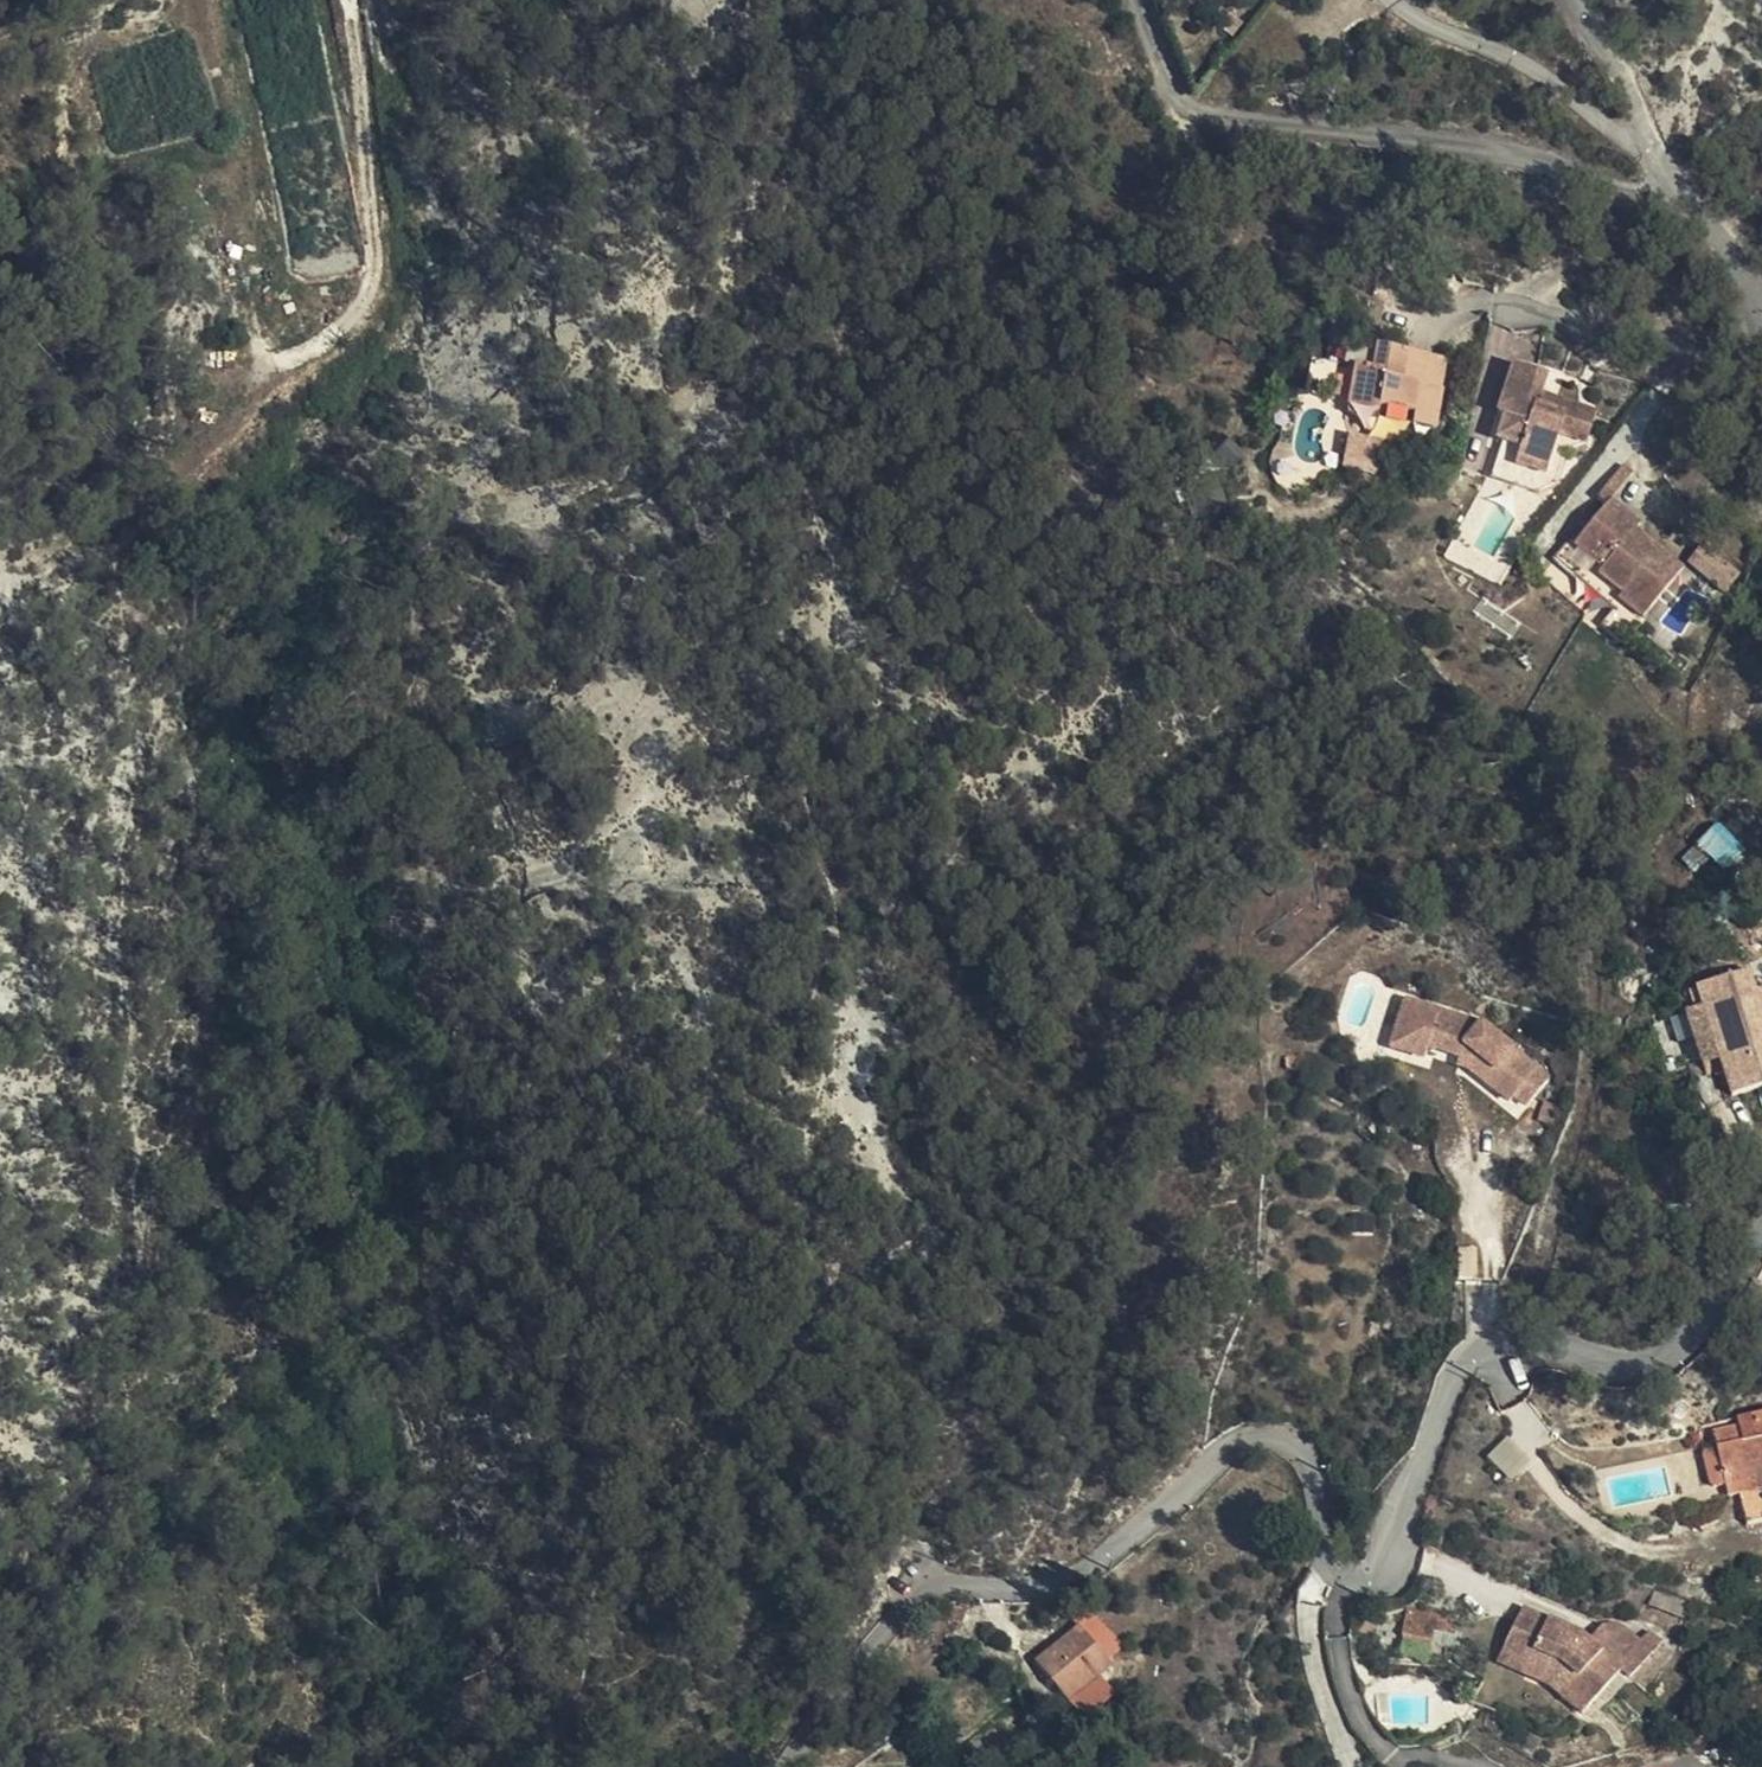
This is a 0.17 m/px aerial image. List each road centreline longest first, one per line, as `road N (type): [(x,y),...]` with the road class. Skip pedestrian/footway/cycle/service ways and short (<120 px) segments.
road 1 (residential): [(919,1589),(1037,1589),(1086,1576),(1230,1447),(1267,1433),(1288,1437),(1314,1469),(1329,1569),(1369,1576),(1384,1569),(1394,1550),(1435,1432),(1476,1353),(1527,1341),(1614,1366),(1674,1358),(1735,1286),(1761,1238)]
road 2 (residential): [(1690,203),(1547,159),(1213,117),(1179,101),(1160,70),(1138,0)]
road 3 (residential): [(1650,146),(1613,131),(1553,81),(1424,22),(1395,0)]
road 4 (residential): [(1650,146),(1578,0)]
road 5 (residential): [(1761,317),(1690,203)]

